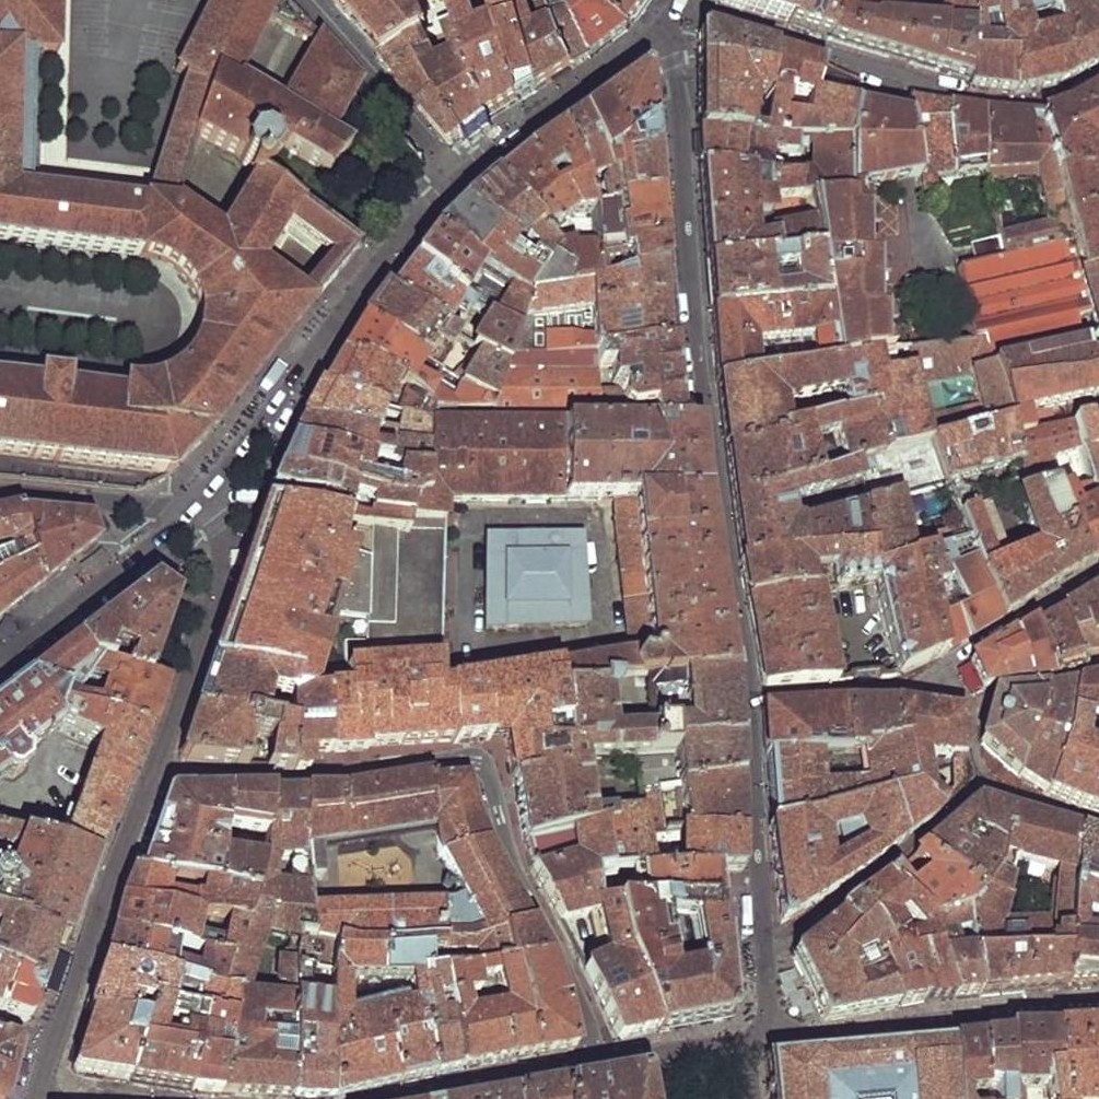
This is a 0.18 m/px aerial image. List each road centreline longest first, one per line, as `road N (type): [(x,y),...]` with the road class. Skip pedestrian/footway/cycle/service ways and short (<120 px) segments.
road 1 (residential): [(667,29),(747,701),(770,1026)]
road 2 (residential): [(599,1061),(574,990),(512,863),(486,767),(473,757),(283,778),(151,773)]
road 3 (residential): [(453,186),(354,293),(200,505)]
road 4 (residential): [(151,773),(52,1046)]
road 5 (residential): [(200,505),(215,526),(218,583),(151,773)]
road 6 (residential): [(667,29),(453,186)]
road 7 (residential): [(200,505),(0,659)]
road 8 (residential): [(305,0),(453,186)]
road 9 (residential): [(888,73),(680,12)]
road 10 (residential): [(394,1098),(599,1061)]
road 11 (residential): [(200,505),(0,491)]

